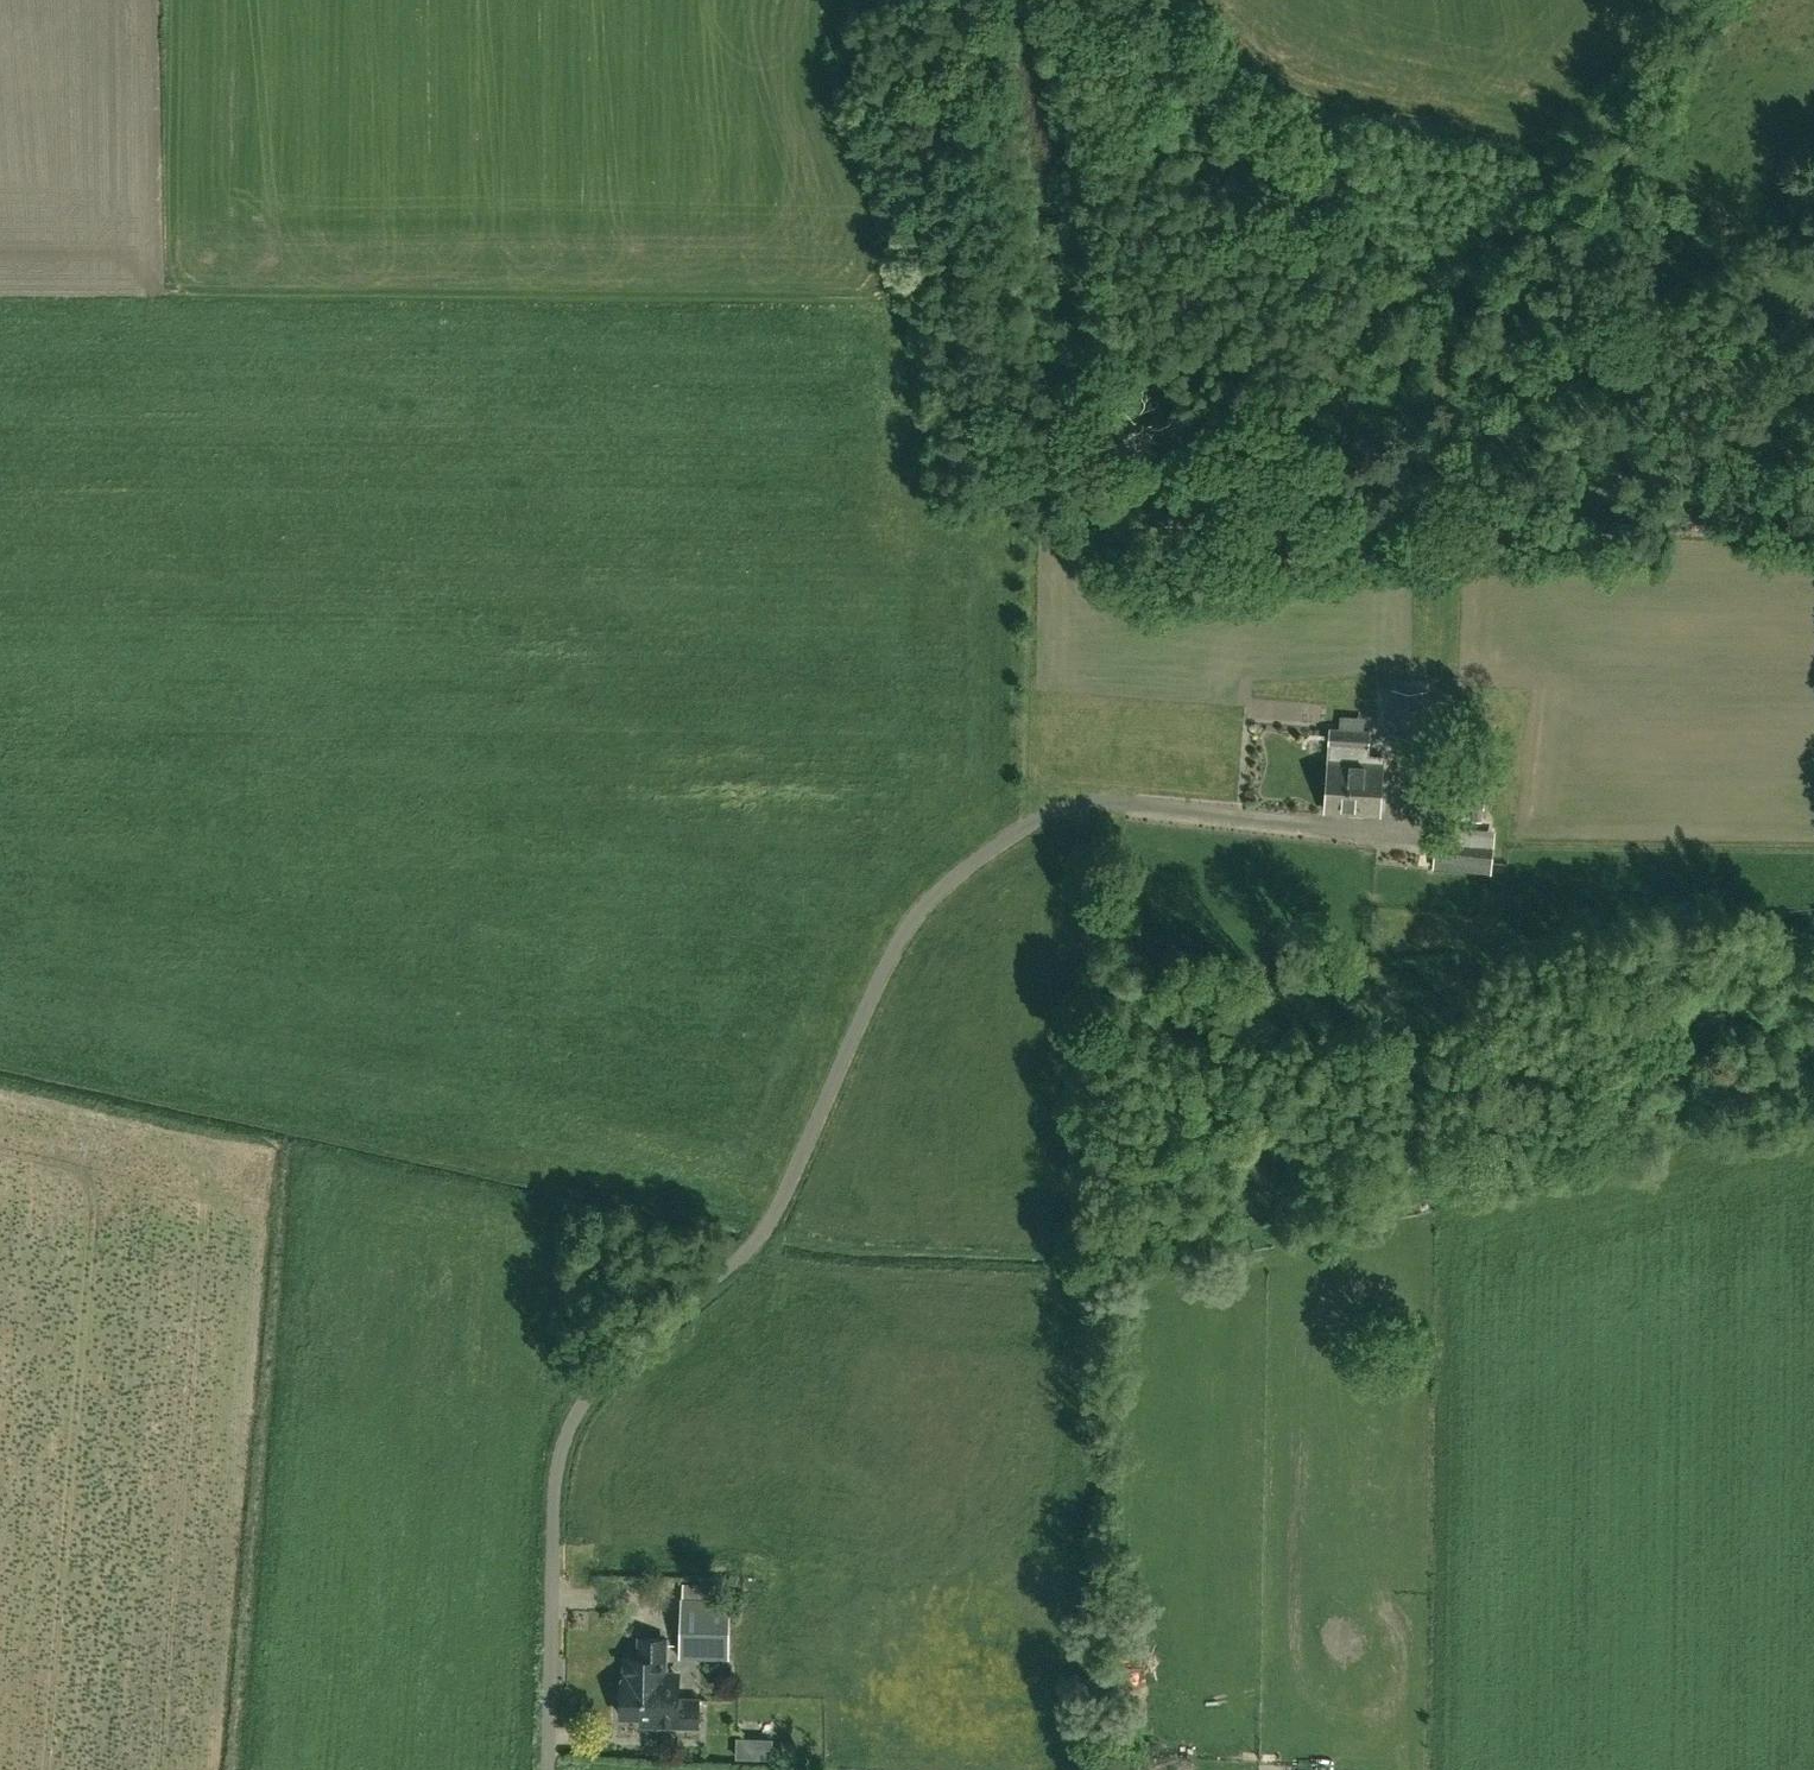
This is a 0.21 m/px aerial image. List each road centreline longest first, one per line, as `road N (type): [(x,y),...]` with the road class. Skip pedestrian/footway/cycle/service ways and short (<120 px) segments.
road 1 (unclassified): [(545,1769),(553,1492),(577,1411),(747,1250),(796,1169),(902,933),(947,883),(1012,837)]
road 2 (track): [(1691,0),(1426,339),(1429,498)]

